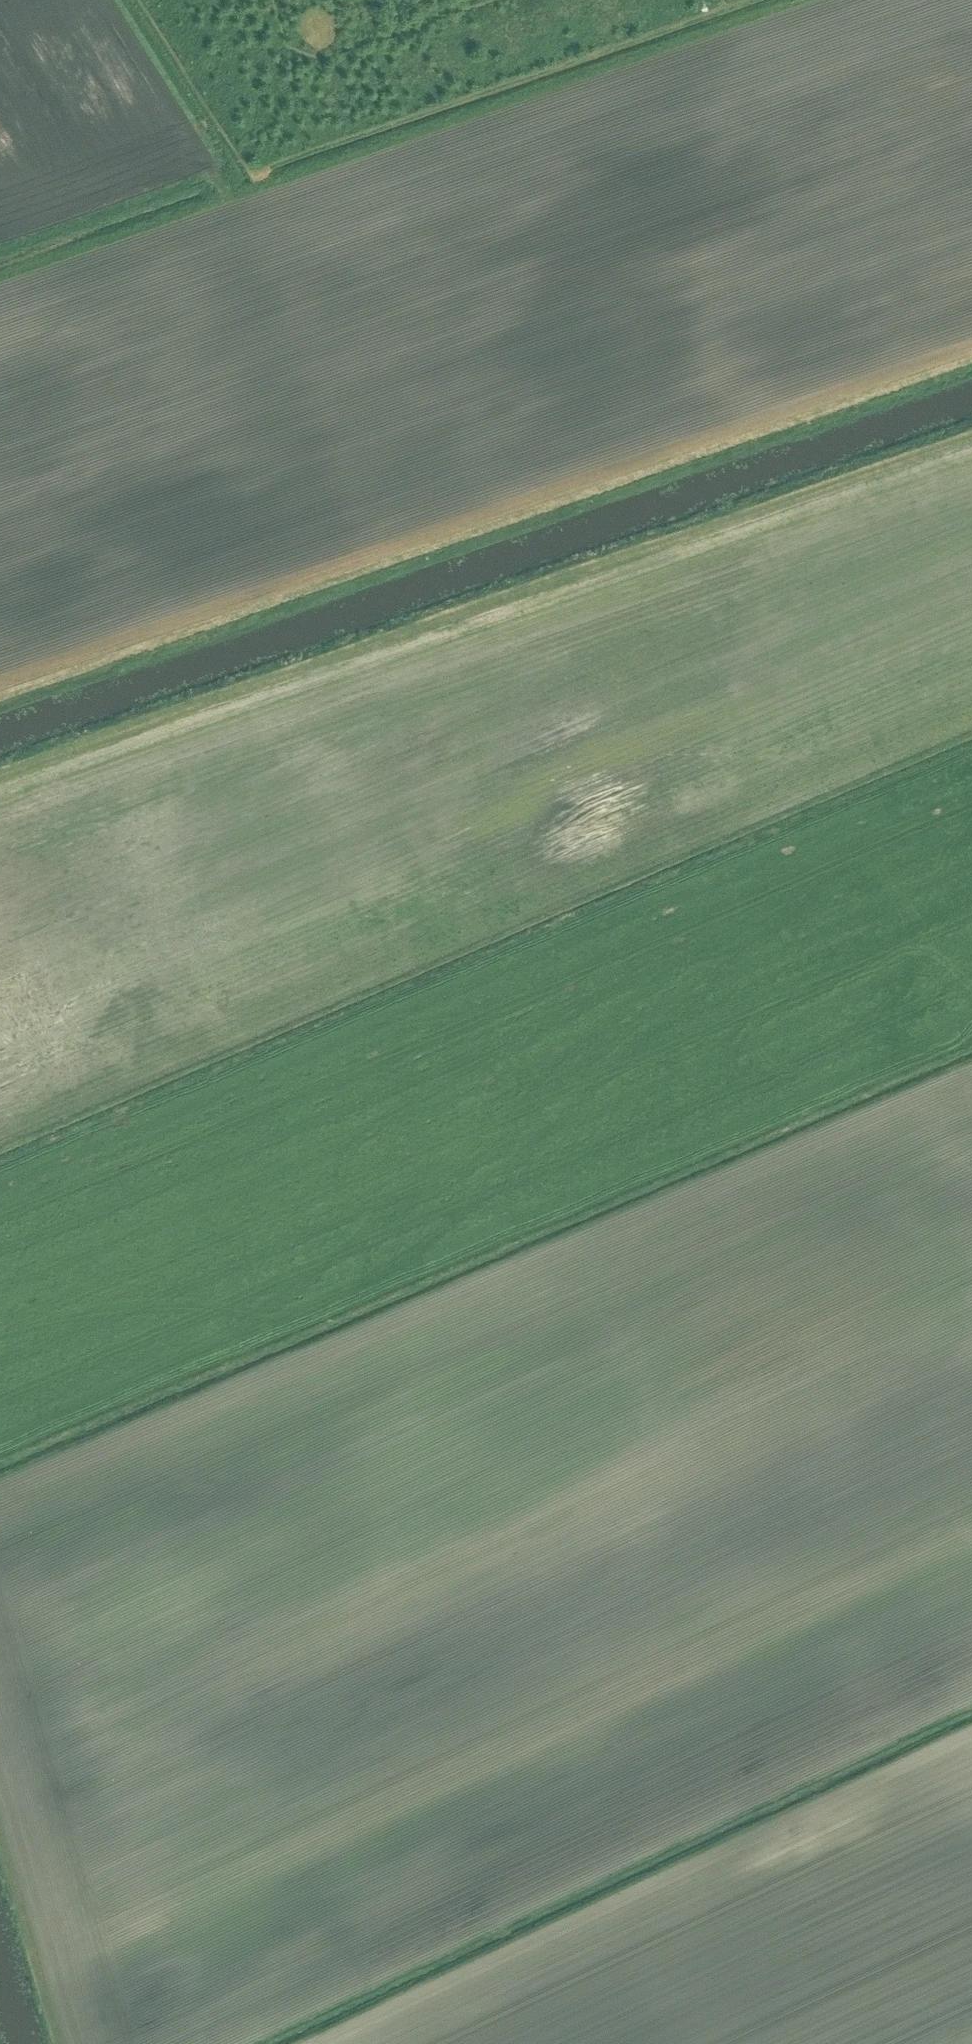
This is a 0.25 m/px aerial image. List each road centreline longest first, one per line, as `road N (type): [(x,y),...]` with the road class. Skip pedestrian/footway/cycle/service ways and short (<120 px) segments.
road 1 (track): [(0,689),(971,356)]

